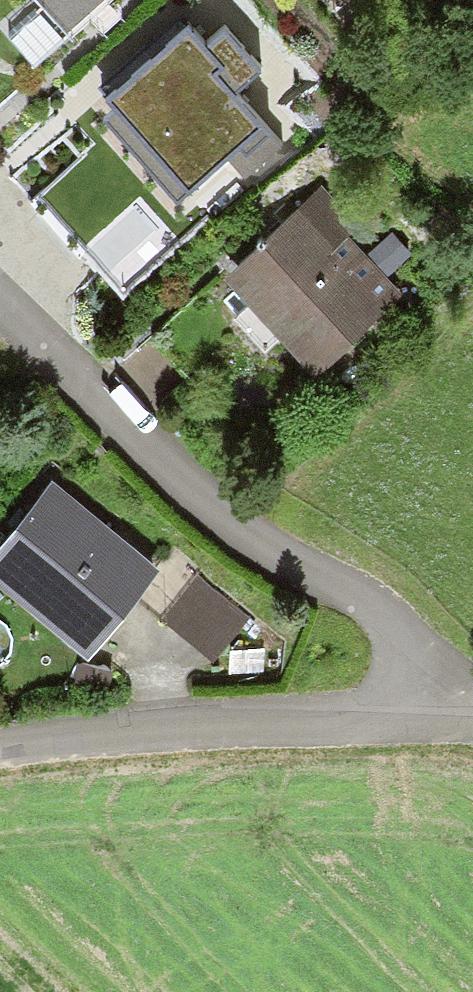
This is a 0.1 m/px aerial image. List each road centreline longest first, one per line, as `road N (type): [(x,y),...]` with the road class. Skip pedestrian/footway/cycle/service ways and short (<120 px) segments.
road 1 (residential): [(0,295),(219,510),(362,600),(418,652),(429,725)]
road 2 (residential): [(0,748),(207,723),(429,725)]

